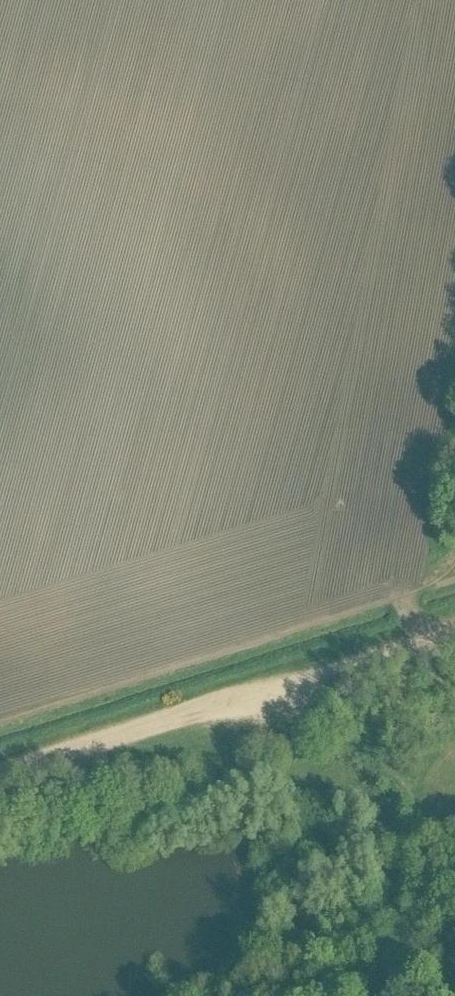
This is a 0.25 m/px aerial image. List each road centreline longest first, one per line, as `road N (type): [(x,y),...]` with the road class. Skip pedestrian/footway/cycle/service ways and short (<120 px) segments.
road 1 (unclassified): [(141,730),(454,632)]
road 2 (track): [(0,775),(141,730)]

